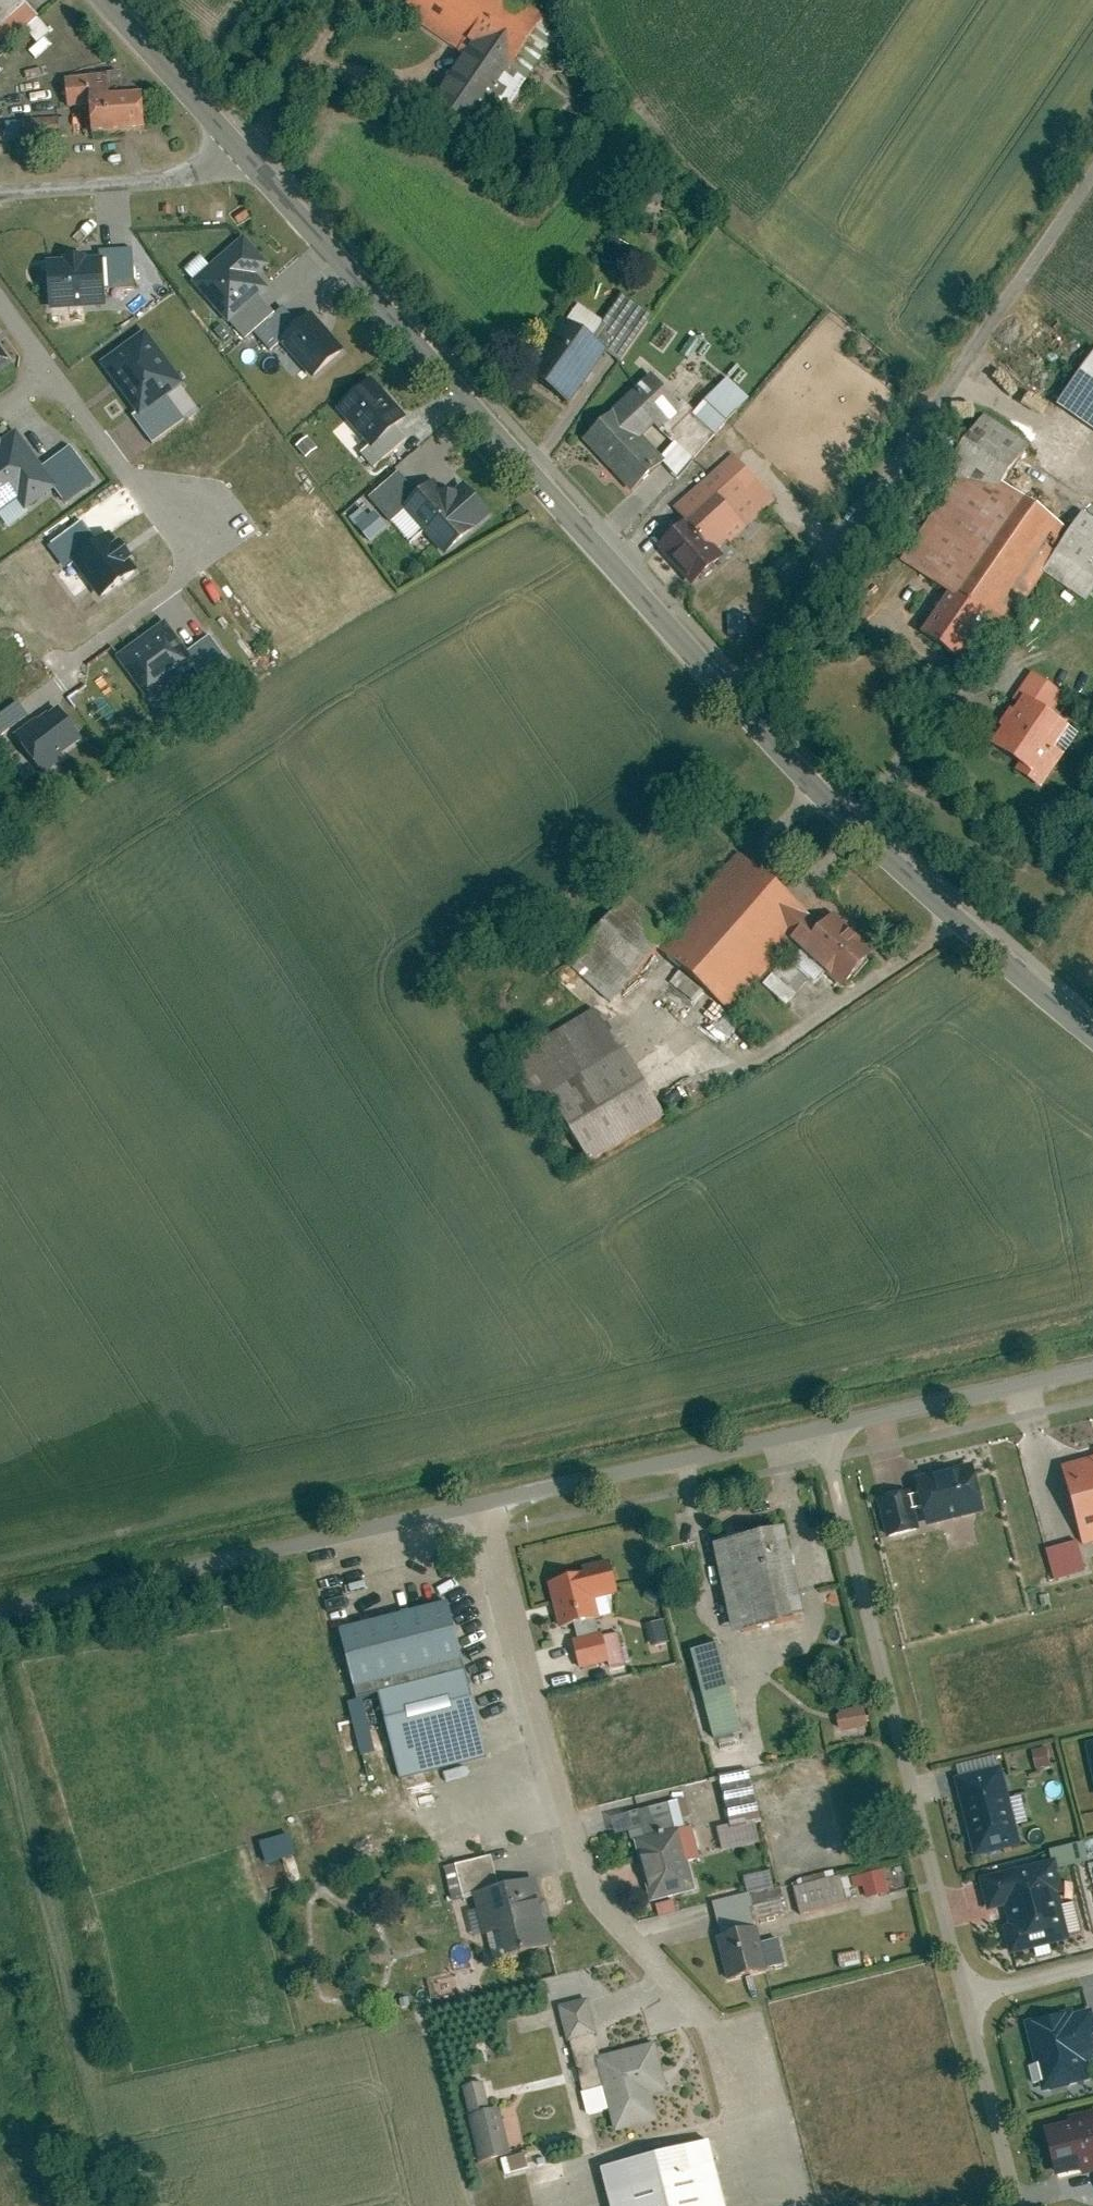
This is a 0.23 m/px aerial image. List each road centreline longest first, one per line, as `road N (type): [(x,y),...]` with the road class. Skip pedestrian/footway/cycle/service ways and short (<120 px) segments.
road 1 (tertiary): [(1092,1028),(919,883),(730,696),(238,154)]
road 2 (residential): [(461,1512),(558,1866),(580,1905),(720,2052),(743,2178)]
road 3 (track): [(1092,179),(730,696)]
road 4 (residential): [(834,1432),(963,1989)]
road 5 (unclassified): [(461,1512),(0,1620)]
road 6 (residential): [(51,372),(126,478),(201,554),(196,569),(66,669)]
road 7 (unclassified): [(834,1432),(461,1512)]
road 8 (unclassified): [(1092,1376),(834,1432)]
road 9 (unclassified): [(0,193),(171,181),(238,154)]
road 10 (residential): [(963,1989),(1019,2205)]
road 11 (tertiary): [(238,154),(101,0)]
road 12 (residential): [(963,1989),(1092,1959)]

